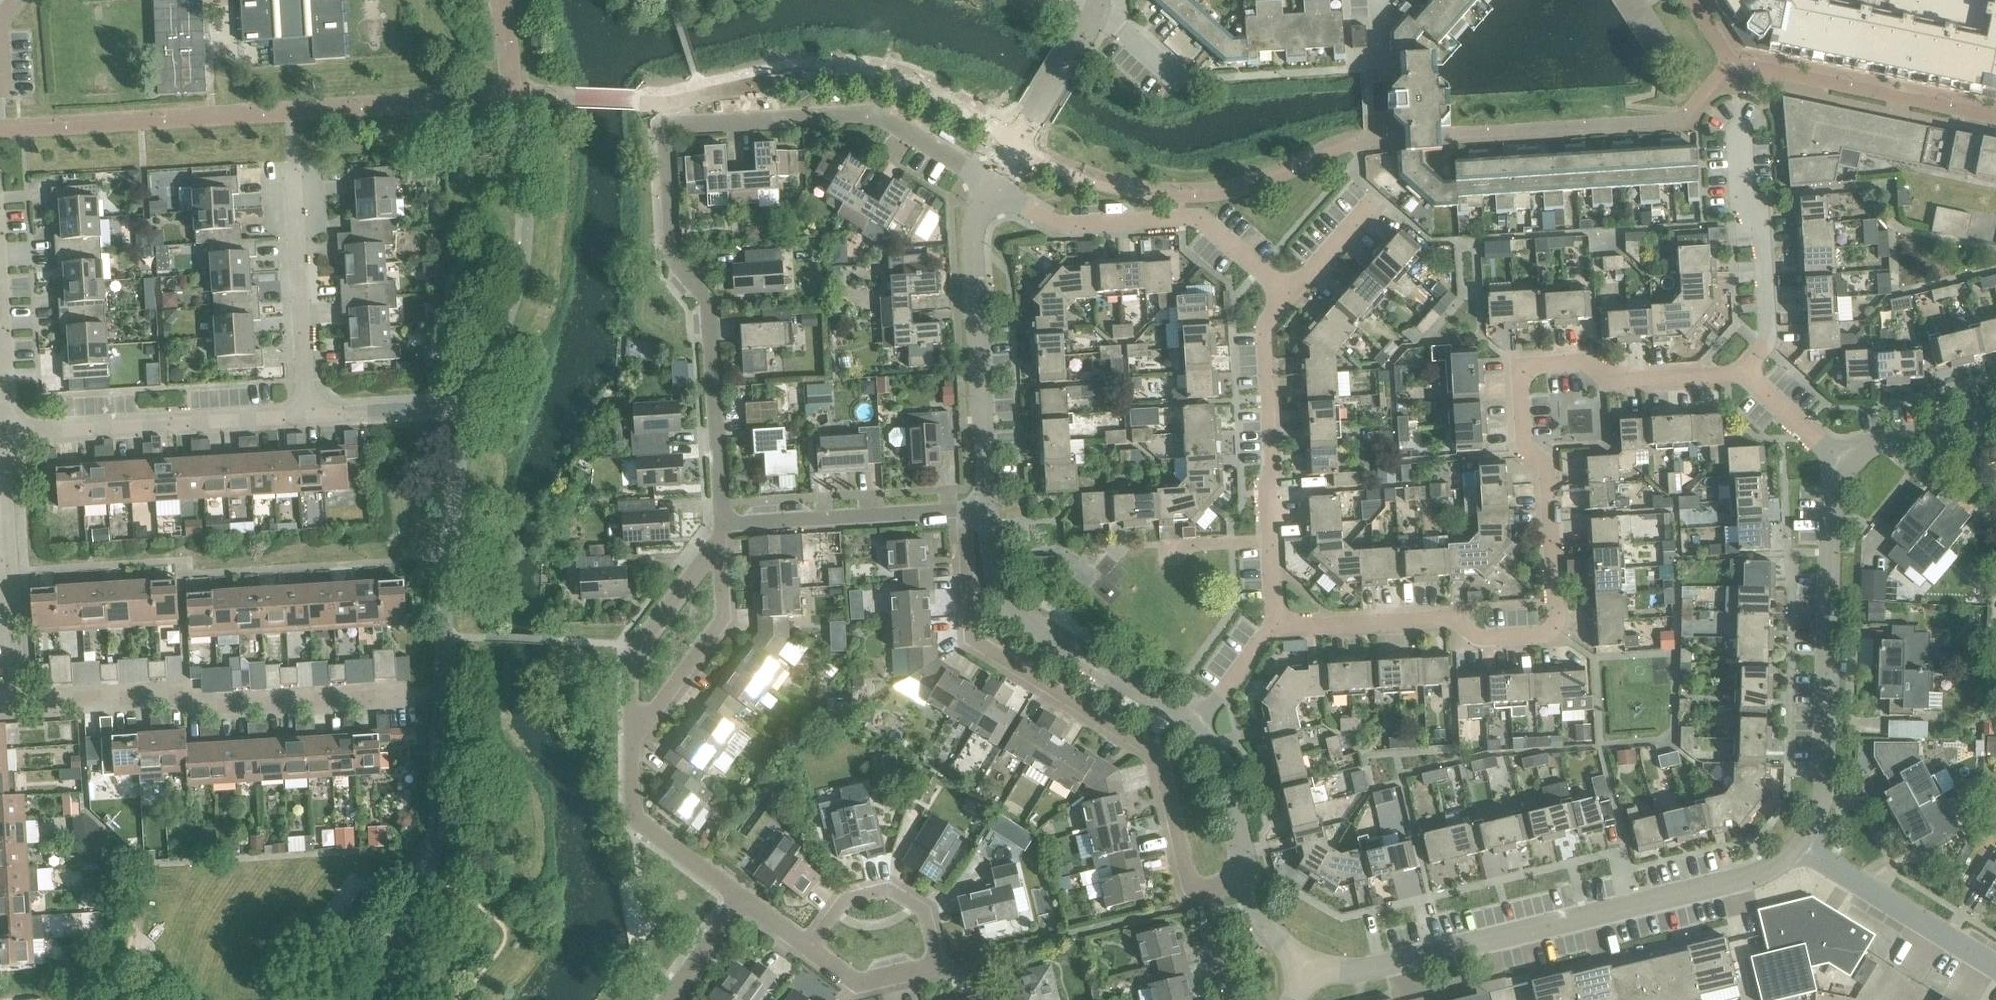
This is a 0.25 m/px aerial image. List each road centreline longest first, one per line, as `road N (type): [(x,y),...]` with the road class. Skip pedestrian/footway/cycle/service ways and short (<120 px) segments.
road 1 (residential): [(1271,623),(1447,621),(1487,638),(1550,636),(1544,485),(1516,445),(1514,386),(1524,366),(1575,366),(1641,383),(1744,376)]
road 2 (residential): [(1307,972),(1356,972),(1750,879),(1797,849)]
road 3 (residential): [(1202,899),(1188,882),(1154,756),(967,639),(958,510)]
road 4 (residential): [(722,523),(705,295),(672,255),(667,120)]
road 5 (residential): [(16,700),(178,693),(203,710),(417,694)]
road 6 (residential): [(1797,849),(1819,803),(1829,501),(1842,469)]
road 7 (residential): [(991,184),(878,116),(667,120)]
road 8 (residential): [(1271,623),(1263,327),(1288,292)]
road 9 (residential): [(1288,292),(1194,217),(1060,224),(991,184)]
road 10 (tertiary): [(985,508),(970,247),(991,184)]
road 11 (tertiary): [(1196,727),(1018,616),(989,555),(985,508)]
road 12 (residential): [(6,425),(308,412)]
road 13 (residential): [(1744,376),(1761,336),(1753,86)]
road 14 (residential): [(809,950),(843,901),(887,888),(921,910),(934,962),(858,983)]
road 15 (residential): [(16,700),(6,425)]
road 16 (residential): [(308,412),(292,154)]
road 17 (residential): [(629,735),(723,613),(722,523)]
road 18 (residential): [(629,735),(630,657),(692,579),(722,523)]
road 19 (residential): [(1995,980),(1797,849)]
road 20 (residential): [(722,523),(958,510)]
road 21 (residential): [(743,902),(631,814),(629,735)]
road 22 (tertiary): [(991,184),(1086,14)]
road 23 (residential): [(1842,469),(1883,439),(1995,413)]
road 24 (tertiary): [(1245,878),(1215,743),(1196,727)]
road 25 (residential): [(308,412),(464,411)]
road 26 (residential): [(6,425),(0,287)]
road 27 (residential): [(1842,469),(1744,376)]
road 28 (residential): [(1288,292),(1377,196)]
road 29 (residential): [(1196,727),(1271,623)]
road 30 (residential): [(743,902),(671,999)]

